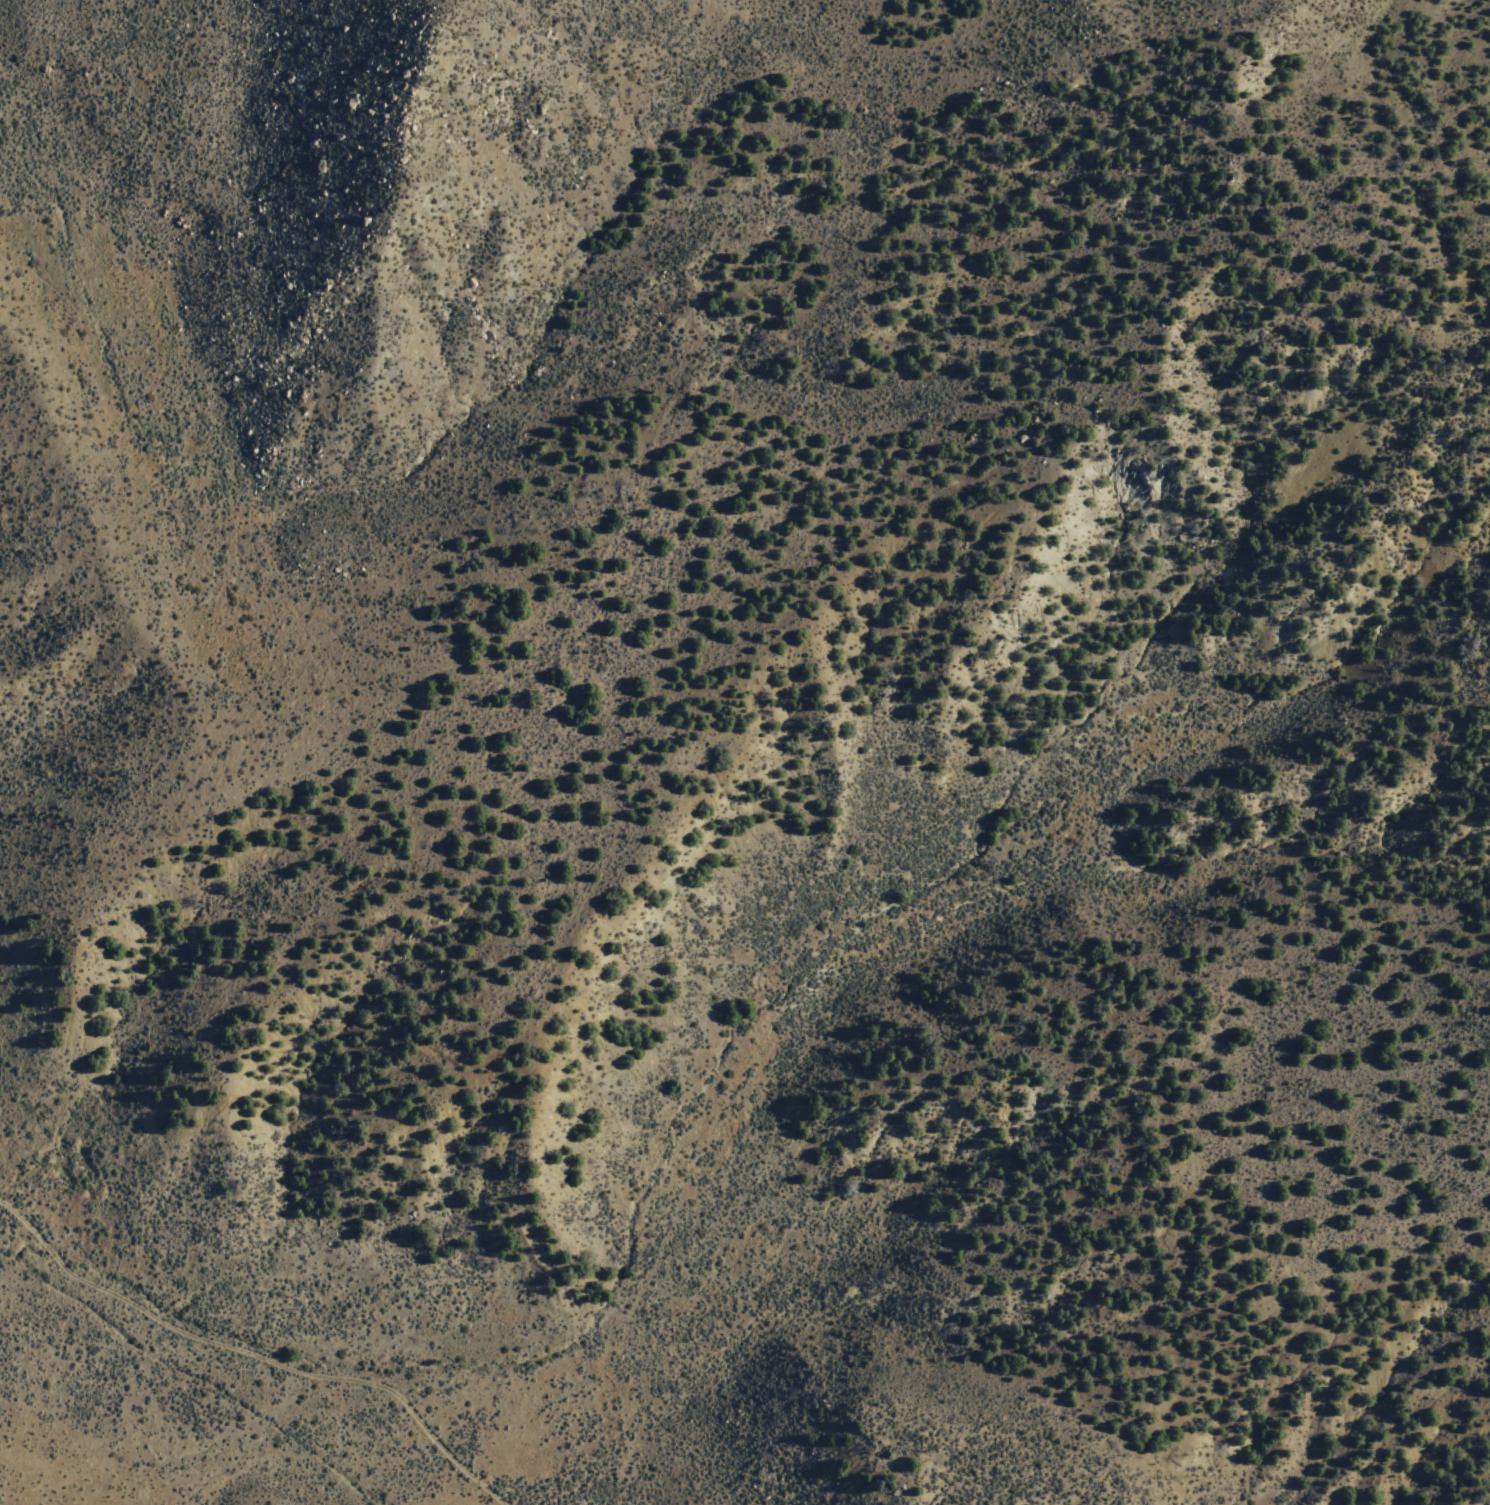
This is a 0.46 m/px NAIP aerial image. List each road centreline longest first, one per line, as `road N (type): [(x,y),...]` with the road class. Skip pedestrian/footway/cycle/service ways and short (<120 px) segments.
road 1 (track): [(0,1203),(79,1285),(199,1346),(401,1400),(503,1504)]

